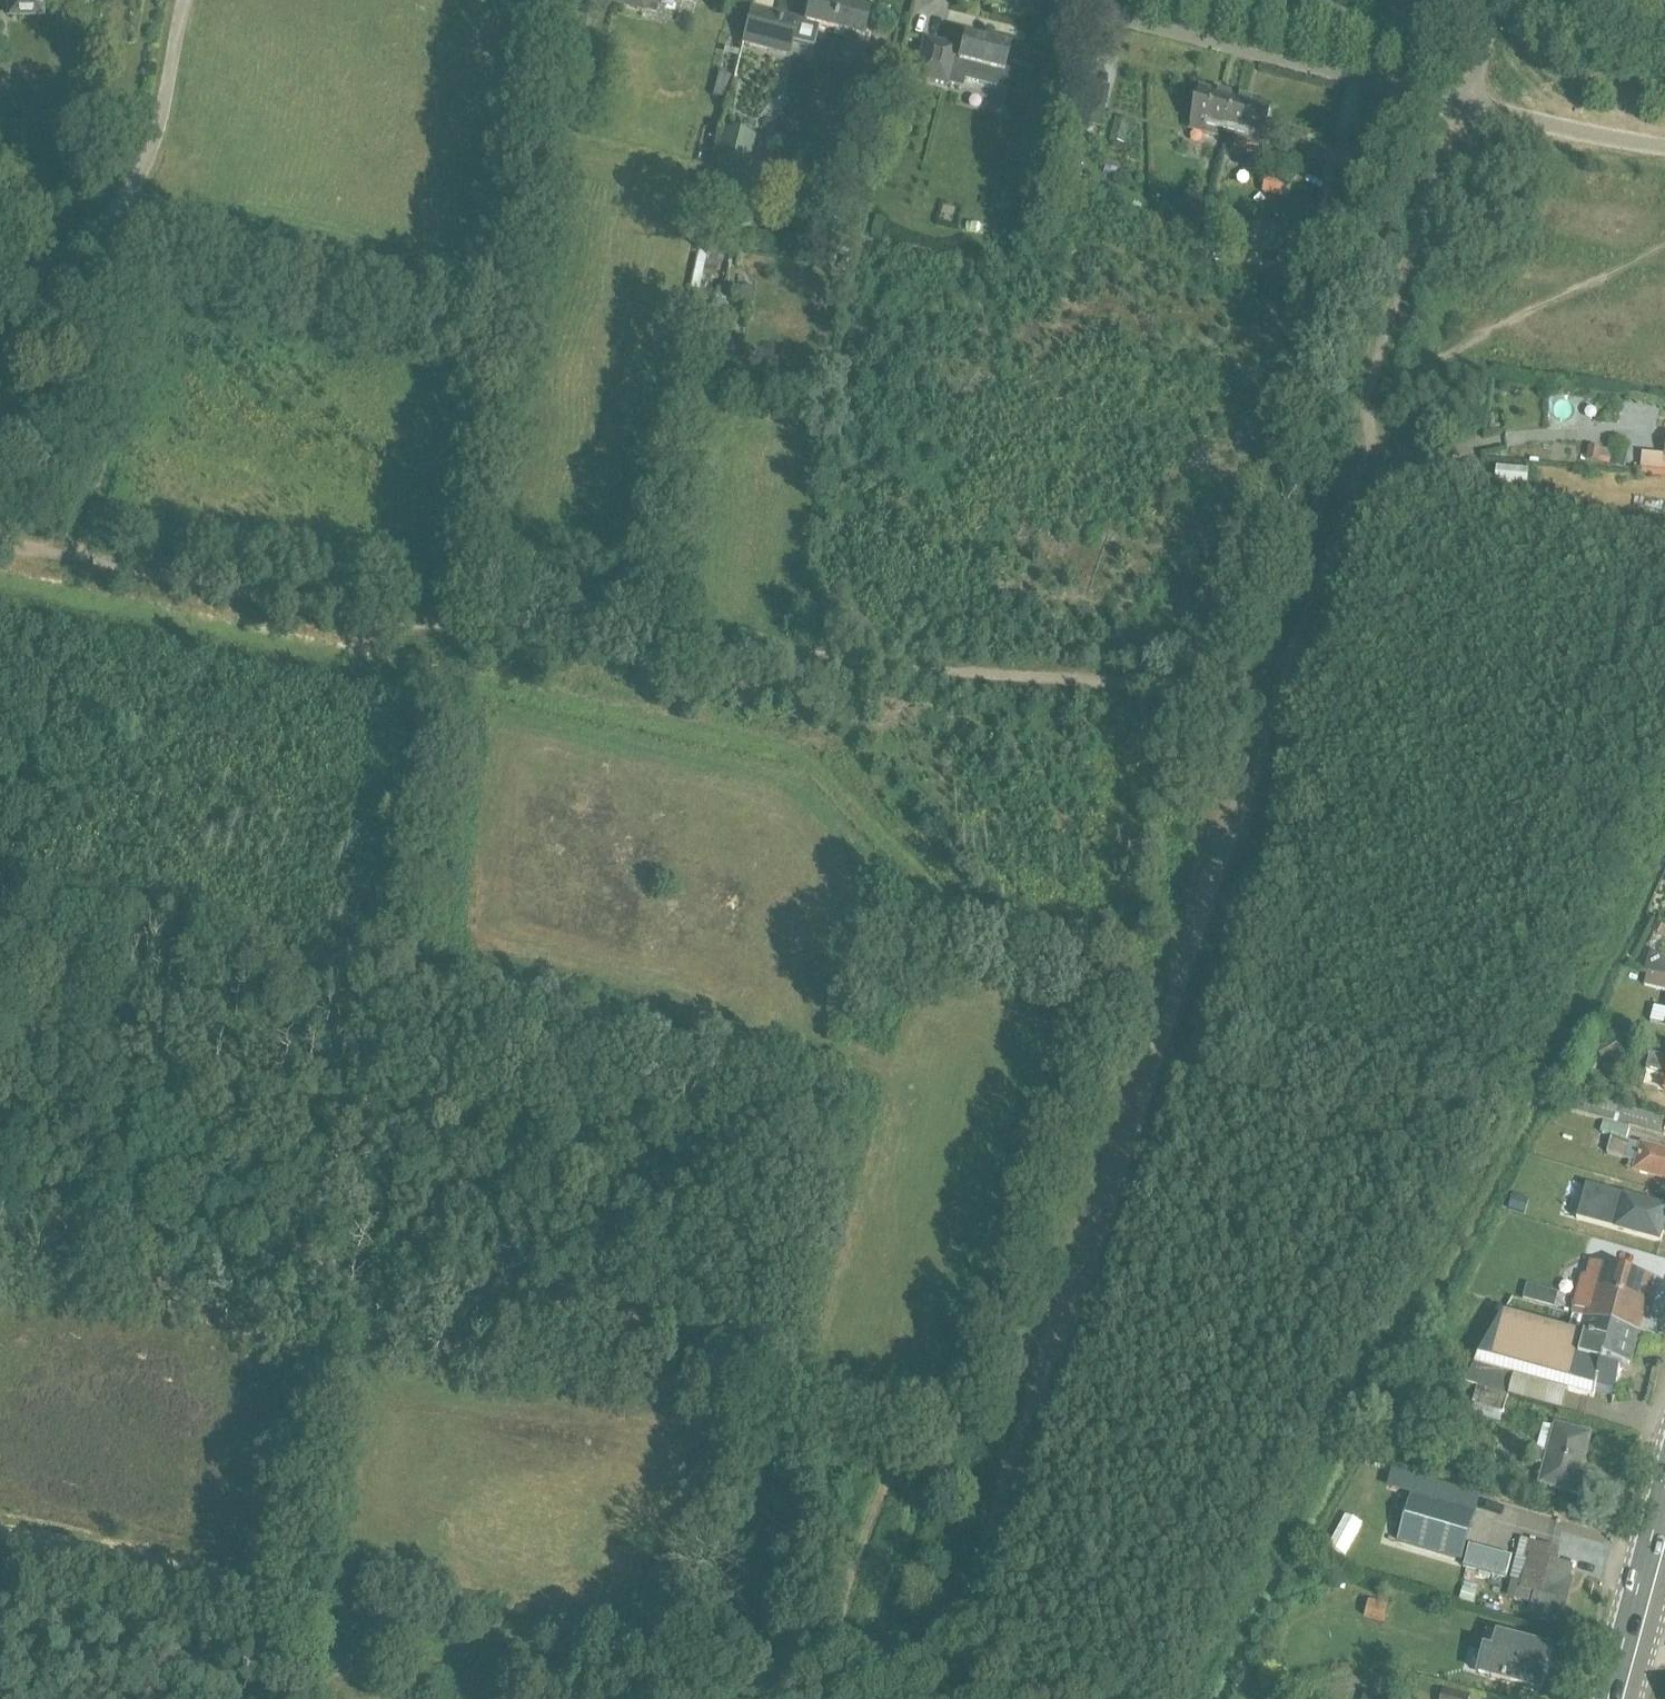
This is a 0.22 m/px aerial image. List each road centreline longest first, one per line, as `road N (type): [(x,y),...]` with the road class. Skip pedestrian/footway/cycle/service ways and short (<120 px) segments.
road 1 (track): [(1267,682),(994,677),(394,617),(0,530)]
road 2 (track): [(914,1430),(0,1278)]
road 3 (track): [(616,1698),(618,1666),(568,1608),(538,1602),(504,1612),(460,1660),(400,1648),(361,1676),(321,1672),(280,1640),(336,1329)]
road 4 (residential): [(1471,104),(1072,0)]
road 5 (residential): [(0,266),(85,232),(129,192),(149,157),(186,0)]
road 6 (track): [(72,543),(122,268),(105,216)]
road 7 (primary): [(1608,1698),(1664,1488)]
road 8 (residential): [(1664,145),(1471,104)]

